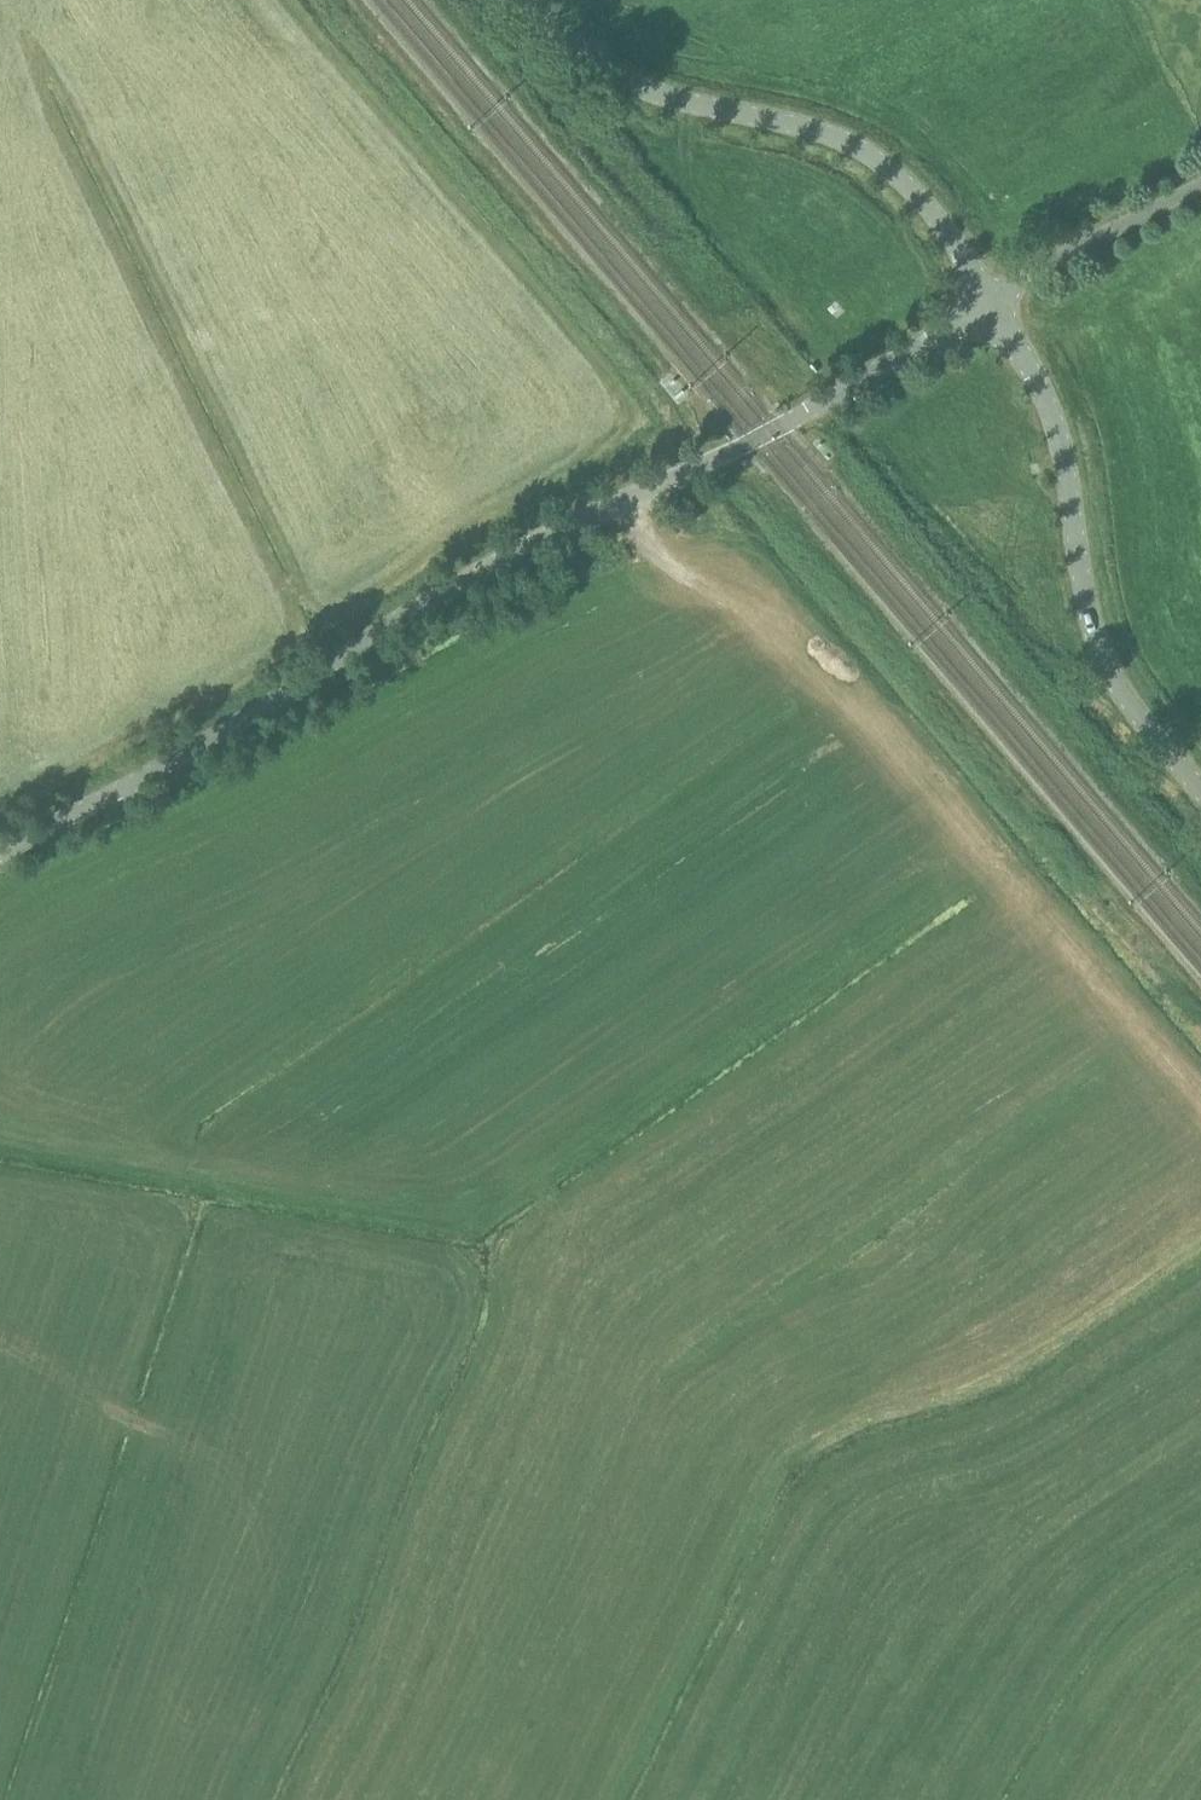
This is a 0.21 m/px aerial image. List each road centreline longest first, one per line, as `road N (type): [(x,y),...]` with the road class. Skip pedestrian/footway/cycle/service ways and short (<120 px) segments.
road 1 (unclassified): [(0,851),(186,753),(498,560),(741,447),(990,300)]
road 2 (unclassified): [(990,300),(945,228),(872,156),(821,130),(631,84),(586,58),(527,0)]
road 3 (unclassified): [(1200,787),(1105,661),(1052,413),(990,300)]
road 4 (unclassified): [(990,300),(1200,183)]

